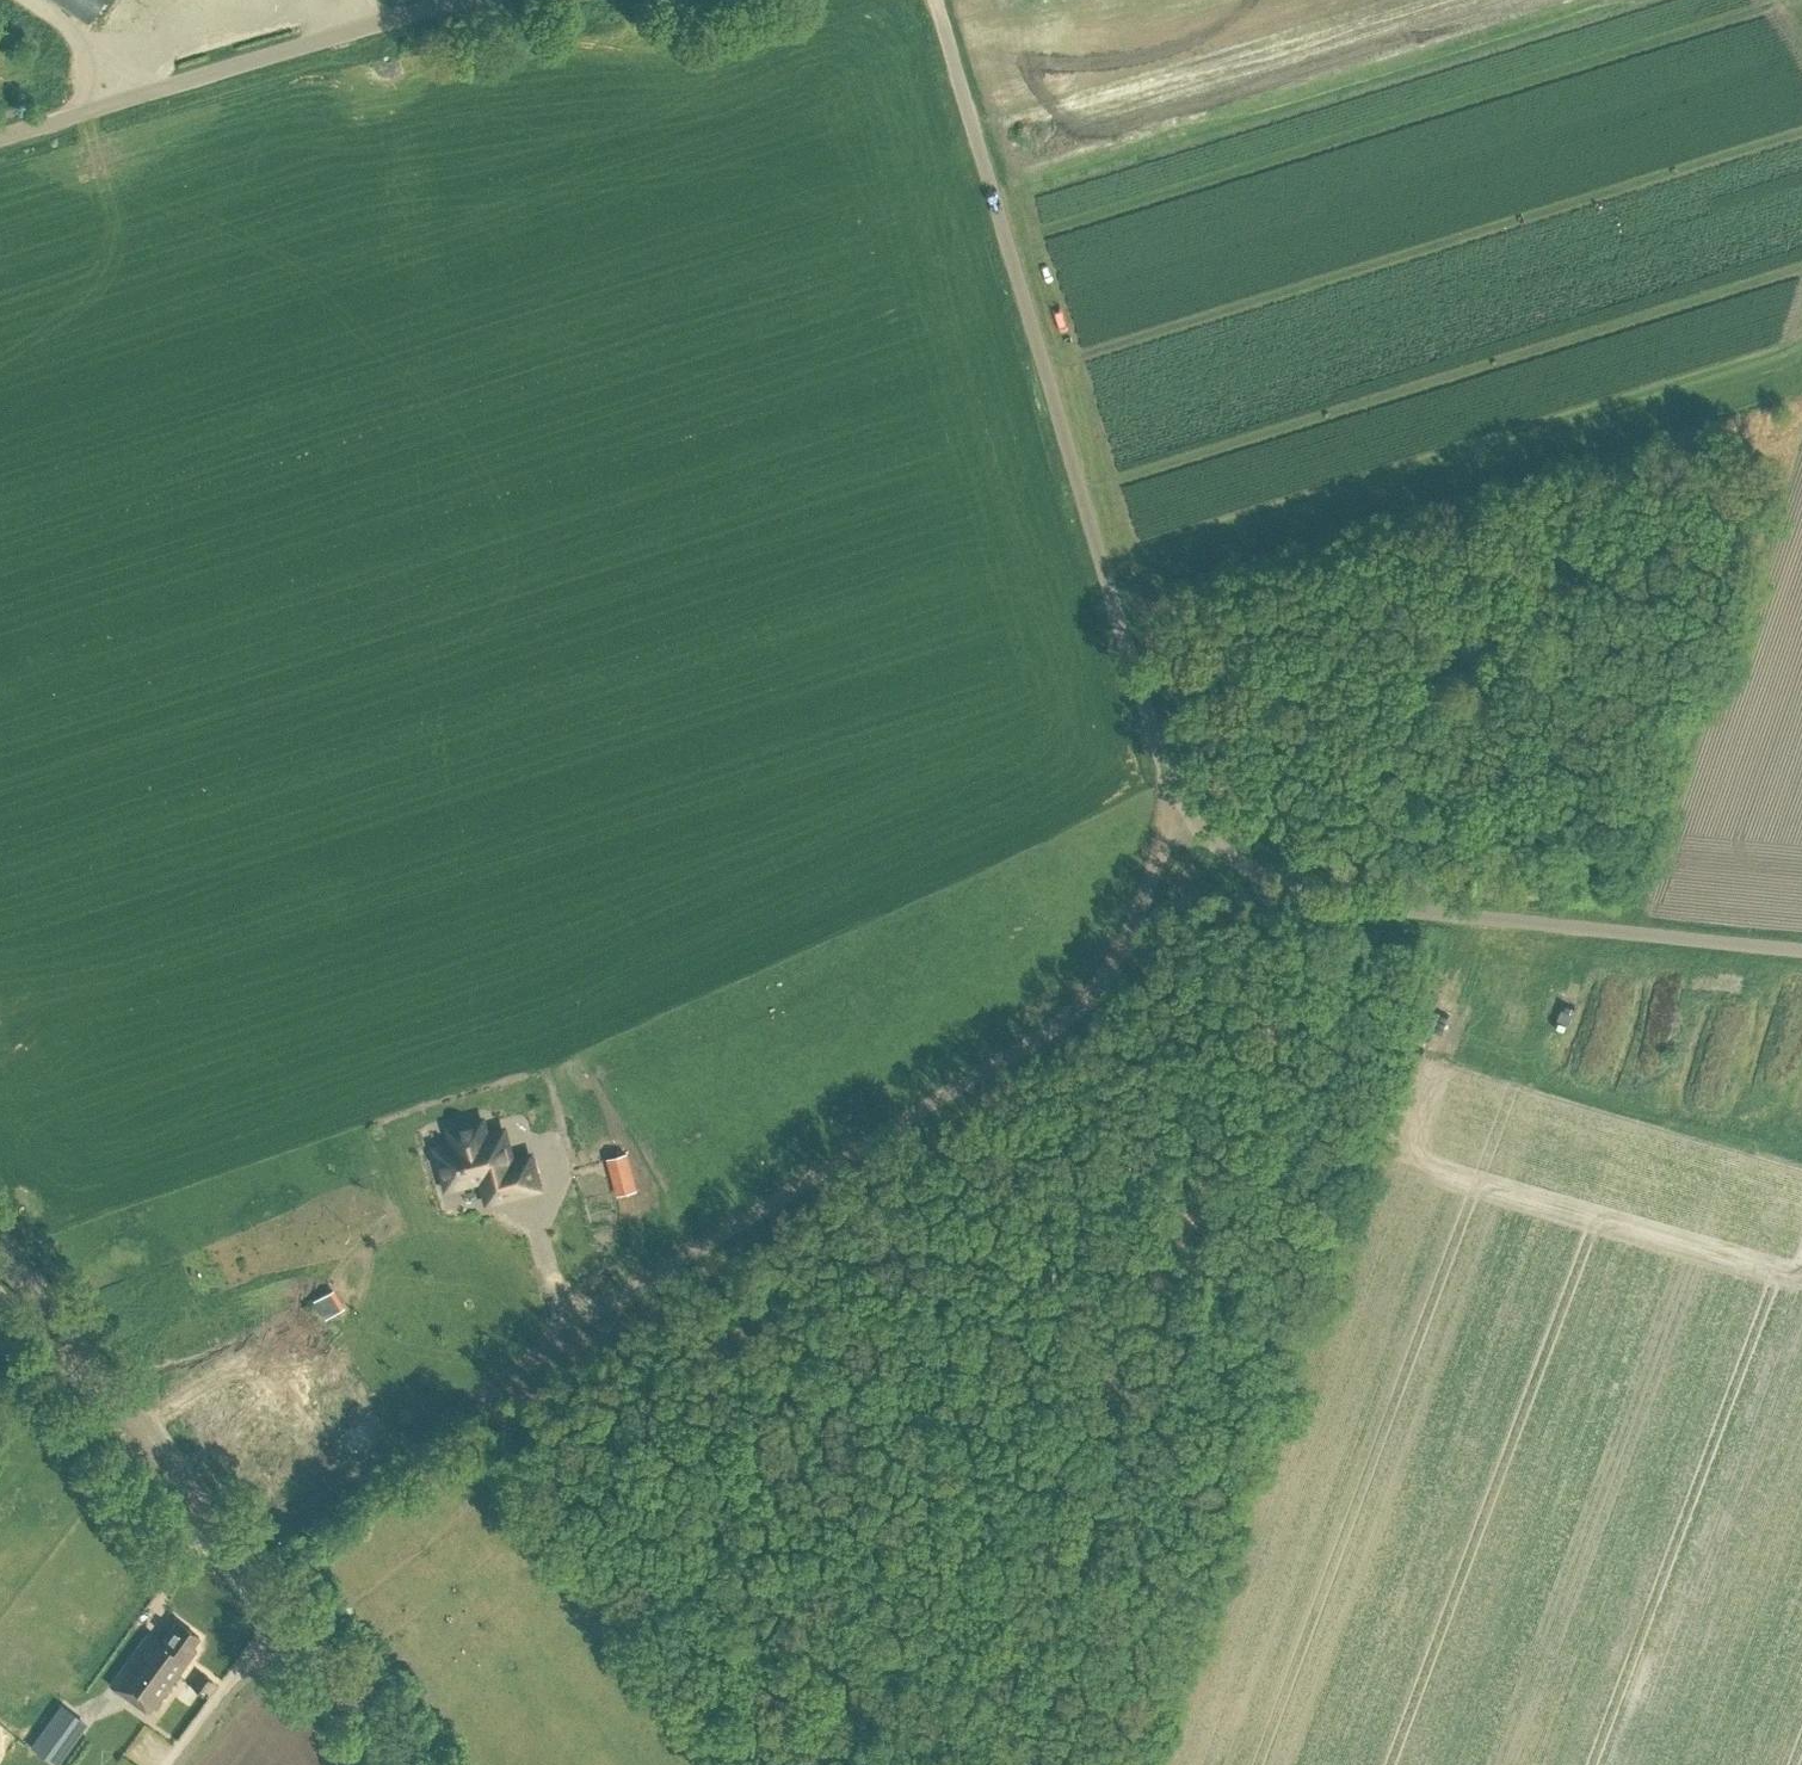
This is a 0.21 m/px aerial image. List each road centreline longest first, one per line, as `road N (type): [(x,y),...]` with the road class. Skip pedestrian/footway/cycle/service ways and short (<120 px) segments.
road 1 (unclassified): [(1801,949),(1346,902),(1276,881),(1207,832),(1169,780),(939,0)]
road 2 (track): [(551,1346),(1085,1000),(1120,954),(1161,846),(1186,807)]
road 3 (tertiary): [(404,1764),(0,1239)]
road 4 (unclassified): [(0,132),(447,0)]
road 5 (track): [(560,1317),(557,1337),(541,1354),(242,1554)]

